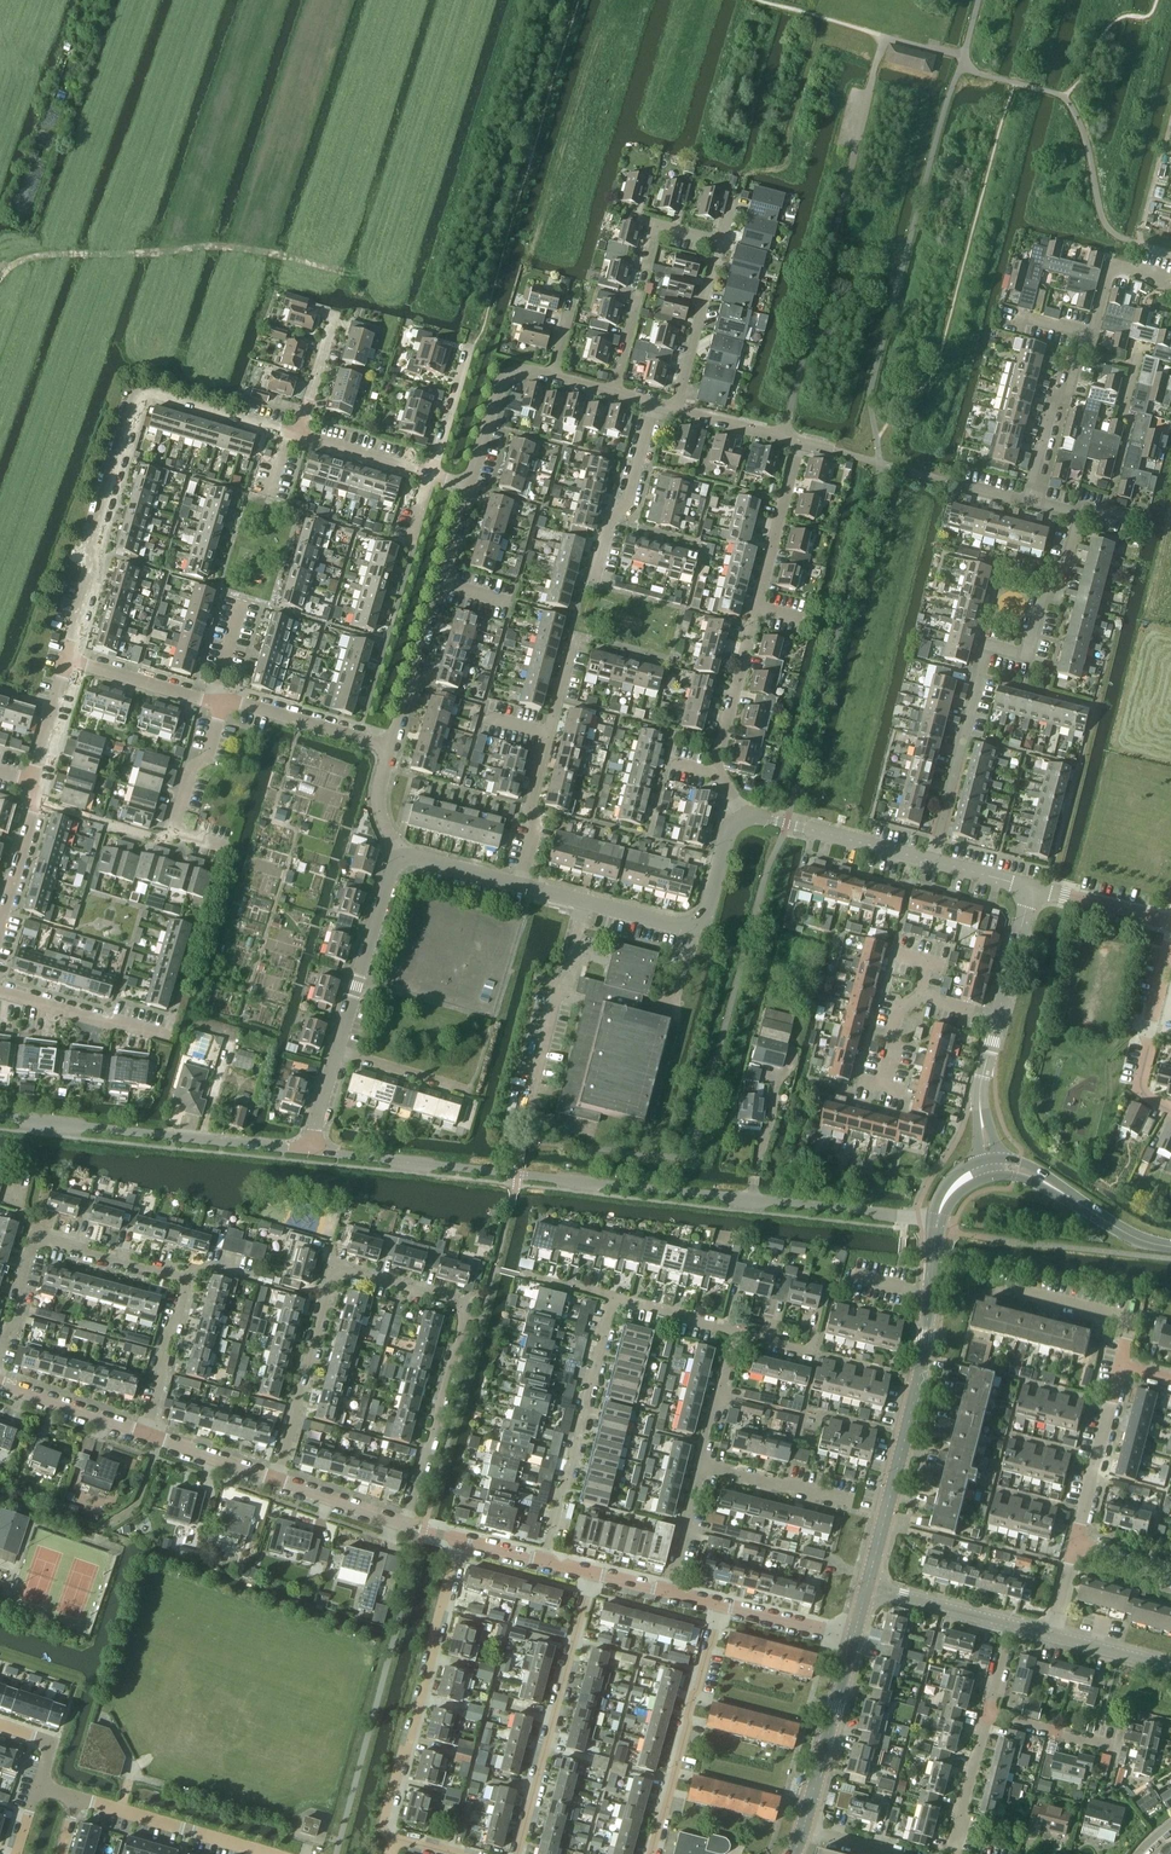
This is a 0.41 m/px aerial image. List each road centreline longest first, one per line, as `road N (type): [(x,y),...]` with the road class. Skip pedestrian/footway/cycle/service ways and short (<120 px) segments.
road 1 (residential): [(307,1151),(937,1221)]
road 2 (residential): [(296,435),(158,395),(136,398),(66,662)]
road 3 (residential): [(932,861),(989,647),(1026,656),(1042,598),(1059,594),(1080,511)]
road 4 (residential): [(782,437),(885,36)]
road 5 (residential): [(745,818),(714,772),(800,441)]
road 6 (tertiary): [(865,1588),(919,1378),(937,1221)]
road 7 (residential): [(450,1853),(381,1830),(460,1540)]
road 8 (residential): [(404,1524),(468,1307),(334,1270)]
road 9 (track): [(0,285),(6,270),(32,257),(226,246),(343,272)]
road 10 (residential): [(0,1118),(307,1151)]
road 11 (residential): [(516,1853),(592,1573)]
road 12 (residential): [(357,736),(430,473)]
road 13 (residential): [(391,745),(469,485)]
road 14 (residential): [(544,1561),(612,1300)]
road 15 (residential): [(651,1853),(718,1604)]
road 16 (residential): [(518,886),(575,638)]
road 17 (residential): [(719,241),(656,224),(611,394)]
road 18 (residential): [(745,818),(727,833),(703,921),(686,930),(583,904)]
road 19 (residential): [(276,1480),(334,1270)]
road 20 (residential): [(336,1052),(398,859)]
road 21 (residential): [(1118,1367),(1130,1322),(980,1284)]
road 22 (tertiary): [(1170,1246),(1138,1240),(1039,1178),(990,1168)]
road 23 (residential): [(266,1853),(76,1797)]
road 24 (residential): [(1170,1112),(1138,1092),(1170,935)]
road 25 (tertiary): [(804,1827),(854,1638)]
road 26 (residential): [(932,861),(745,818)]
road 27 (residential): [(594,586),(653,405)]
road 28 (residential): [(1073,1542),(1118,1367)]
road 29 (residential): [(1030,499),(1055,403),(1092,335)]
road 30 (residential): [(675,410),(719,241)]
road 31 (residential): [(169,1037),(0,993)]
road 32 (residential): [(66,662),(225,700)]
road 33 (residential): [(146,1434),(187,1280)]
road 34 (residential): [(469,485),(505,377),(550,377)]
road 35 (residential): [(36,1239),(187,1280)]
road 36 (residential): [(0,1383),(146,1434)]
road 37 (residential): [(990,1168),(978,1091),(997,1019)]
road 38 (residential): [(0,925),(36,804),(30,783)]
road 39 (tertiary): [(865,1588),(1008,1624)]
road 40 (residential): [(844,1499),(701,1464)]
road 41 (residential): [(1092,335),(1111,267),(1159,277),(1166,252)]
road 42 (residential): [(1170,925),(1030,888)]
road 43 (residential): [(171,832),(225,700)]
road 44 (residential): [(952,1853),(987,1715)]
road 45 (residential): [(471,1091),(336,1052)]
road 46 (residential): [(854,1638),(718,1604)]
road 47 (residential): [(430,473),(296,435)]
road 48 (residential): [(146,1434),(276,1480)]
road 49 (residential): [(225,700),(357,736)]
road 50 (residential): [(701,1464),(734,1332)]
road 51 (residential): [(276,1480),(404,1524)]
road 52 (residential): [(997,1019),(1030,888)]
road 53 (residential): [(430,473),(474,346)]
road 54 (residential): [(1117,1749),(987,1715)]
road 55 (residential): [(668,1592),(701,1464)]
road 56 (residential): [(30,783),(66,662)]
road 57 (residential): [(612,1300),(734,1332)]
road 58 (residential): [(296,435),(334,315)]
road 59 (tertiary): [(1049,1634),(1170,1666)]
road 60 (residential): [(518,886),(398,859)]
road 61 (residential): [(398,859),(378,802),(391,745)]

